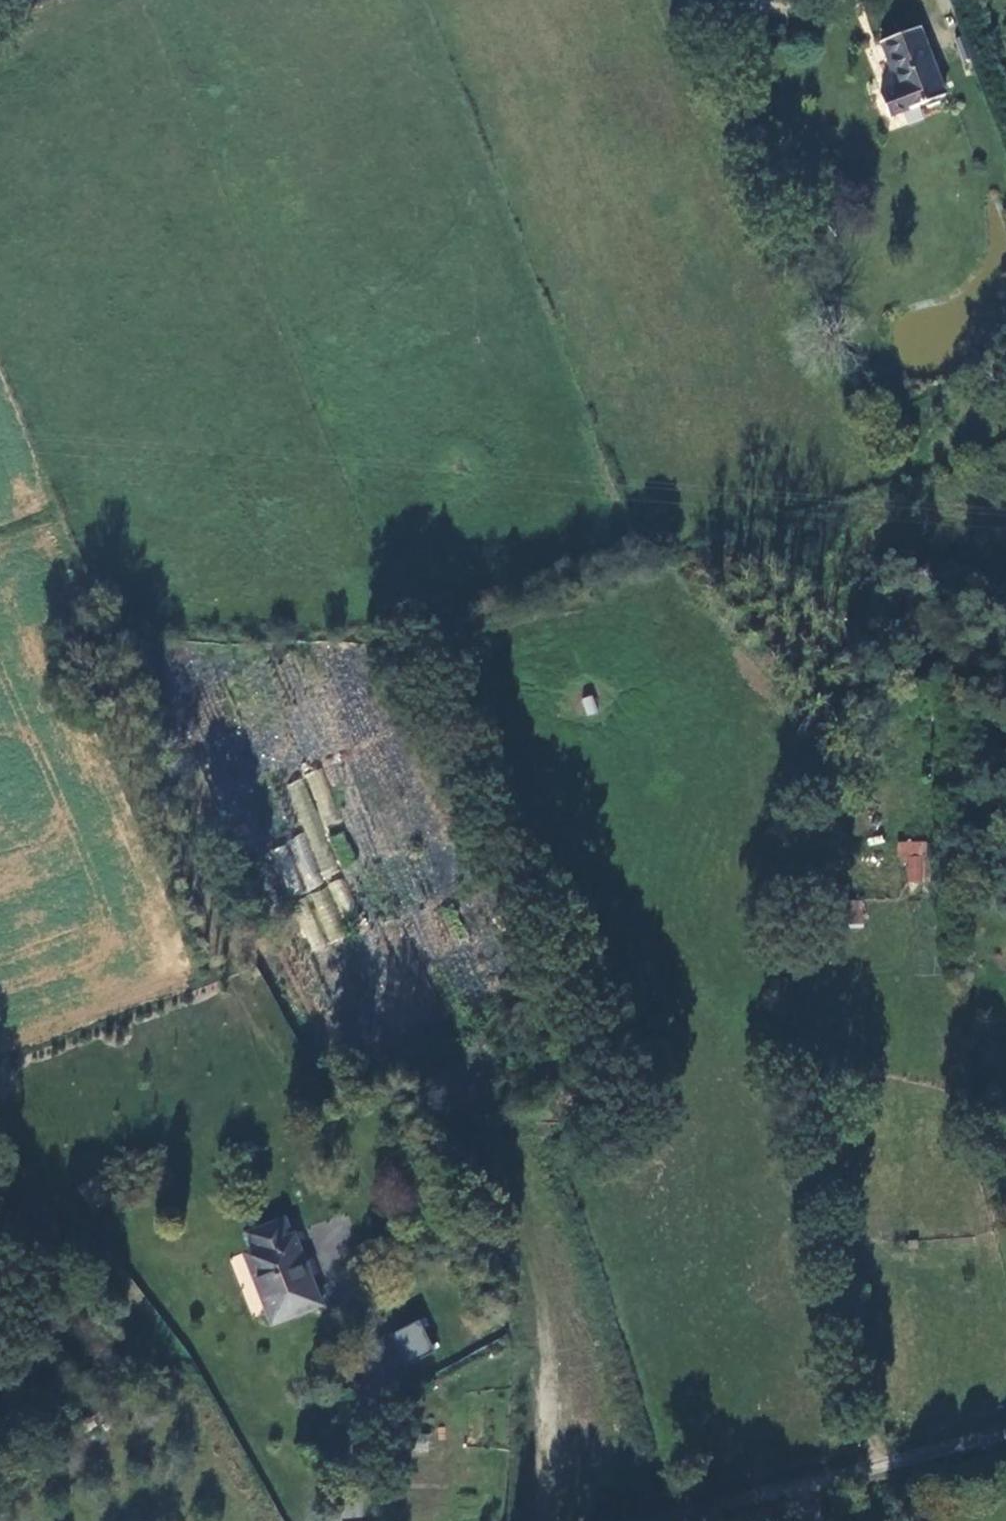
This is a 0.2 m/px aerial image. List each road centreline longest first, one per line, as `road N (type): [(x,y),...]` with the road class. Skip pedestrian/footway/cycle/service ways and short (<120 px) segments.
road 1 (unclassified): [(1005,1432),(672,1520)]

